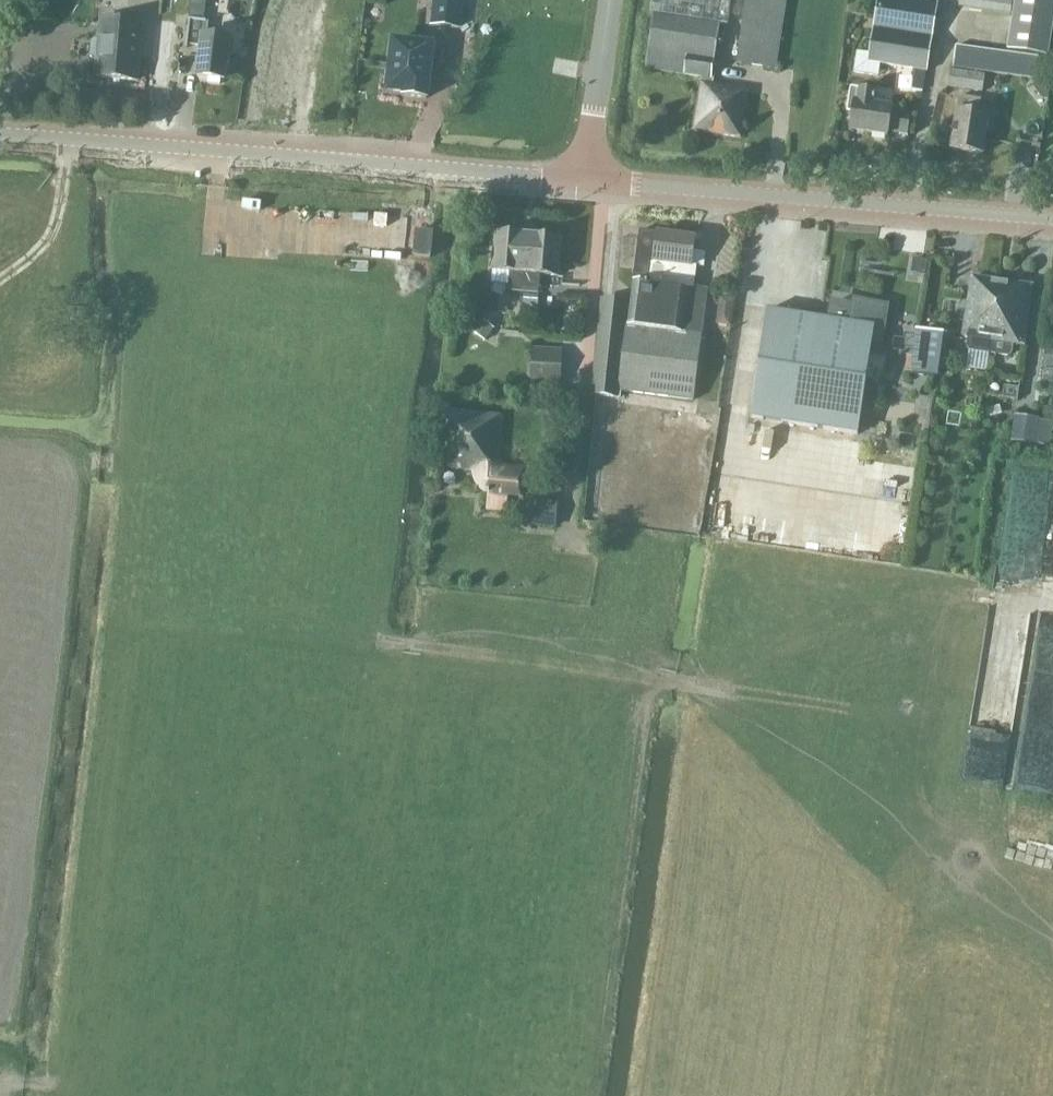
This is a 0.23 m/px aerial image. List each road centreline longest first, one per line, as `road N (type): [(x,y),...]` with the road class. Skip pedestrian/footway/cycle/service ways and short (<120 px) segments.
road 1 (tertiary): [(585,180),(0,136)]
road 2 (track): [(617,675),(957,726),(954,791),(1013,802),(1052,791)]
road 3 (track): [(88,1090),(156,611)]
road 4 (tertiary): [(1052,222),(585,180)]
road 5 (track): [(156,611),(617,675)]
road 6 (track): [(156,611),(222,153)]
road 7 (track): [(617,675),(556,1095)]
road 8 (tertiary): [(585,180),(612,0)]
road 9 (track): [(0,283),(51,236),(67,141)]

